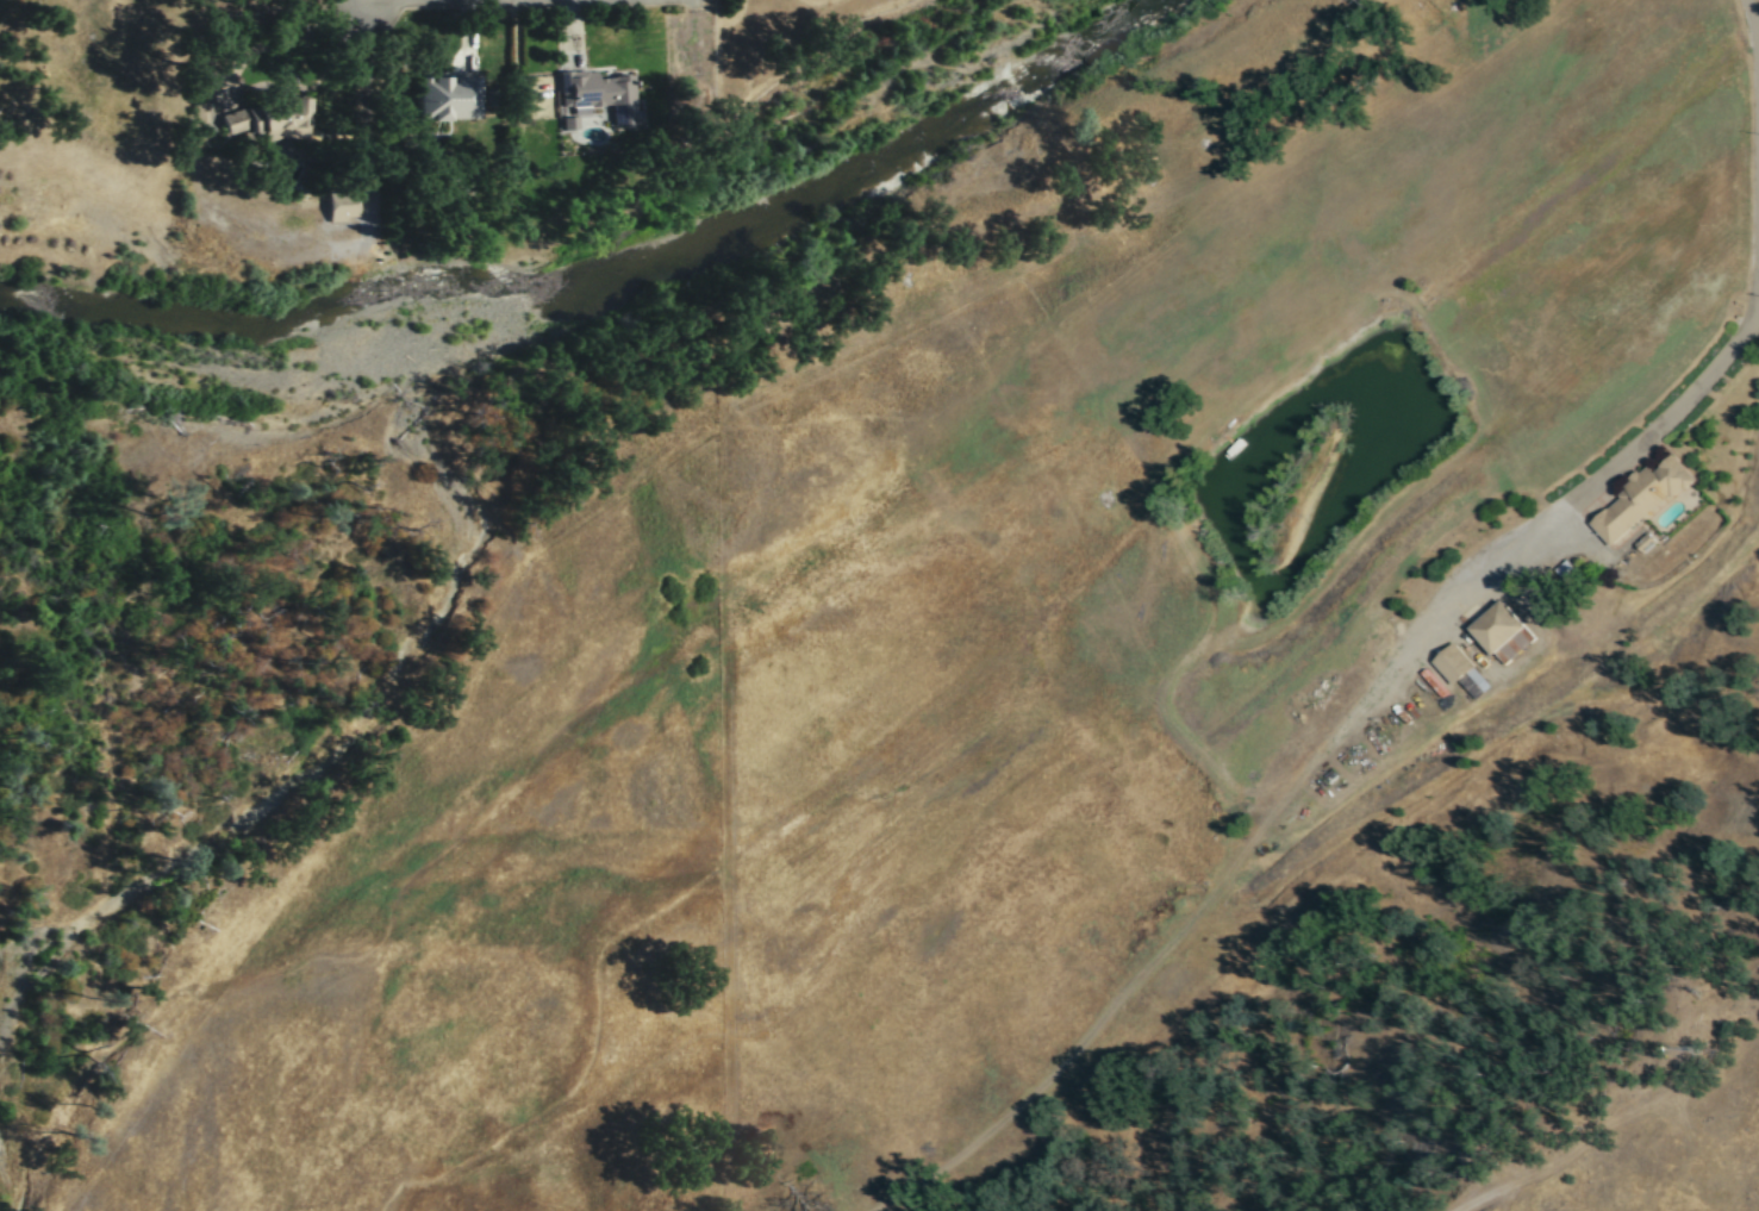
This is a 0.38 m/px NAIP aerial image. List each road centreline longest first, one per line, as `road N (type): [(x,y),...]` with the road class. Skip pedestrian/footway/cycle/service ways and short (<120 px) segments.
road 1 (track): [(1442,606),(1287,788),(1200,910),(1071,1055),(955,1157),(871,1210)]
road 2 (residential): [(1758,140),(1749,324),(1685,405),(1442,606)]

